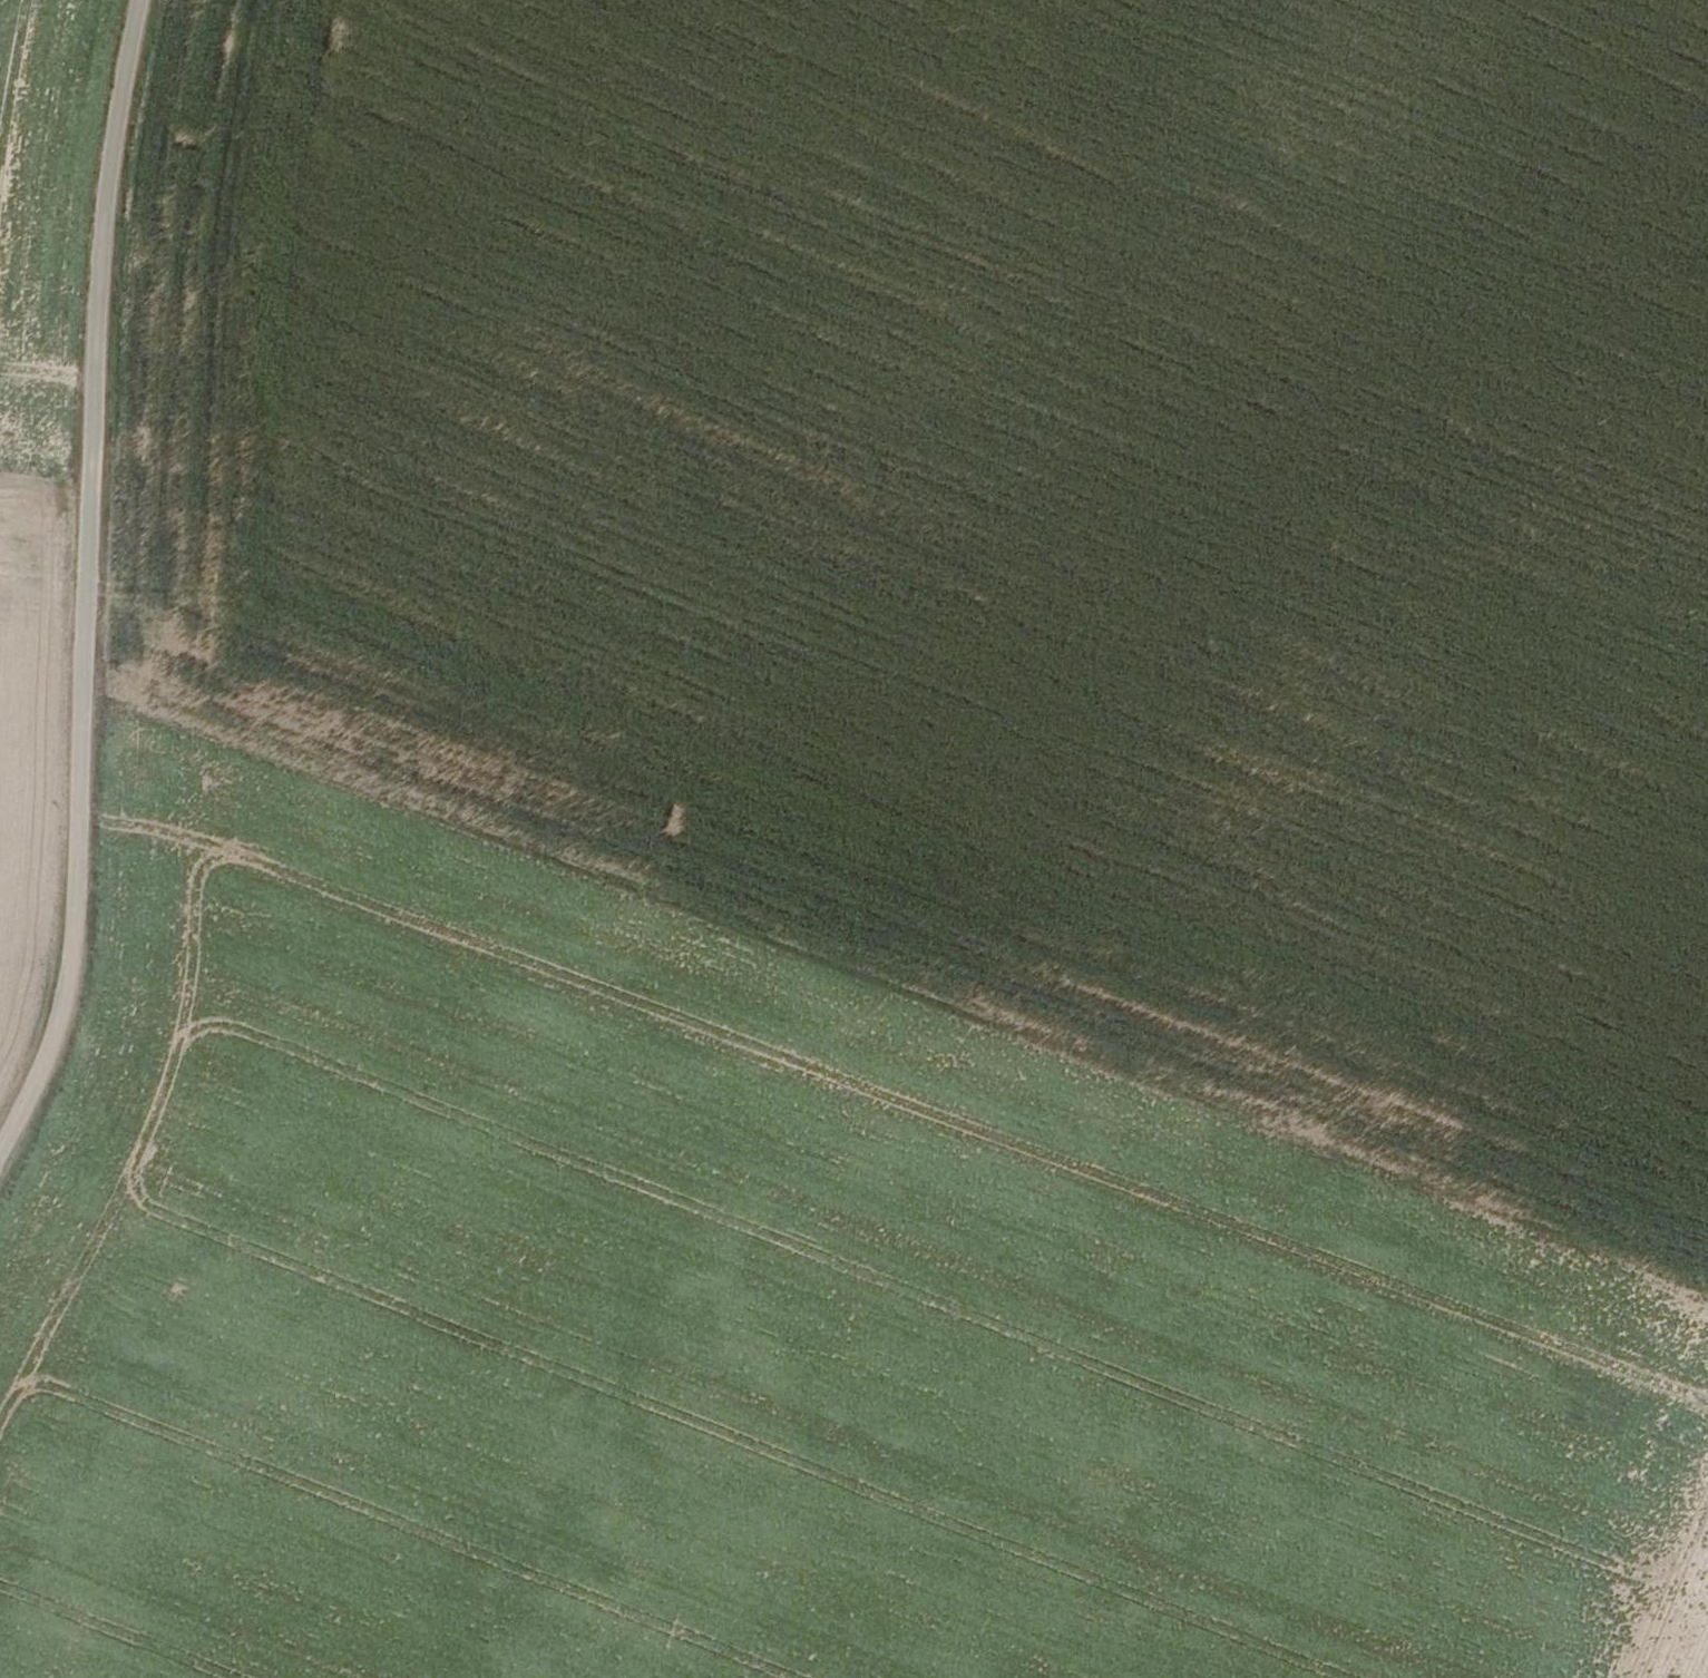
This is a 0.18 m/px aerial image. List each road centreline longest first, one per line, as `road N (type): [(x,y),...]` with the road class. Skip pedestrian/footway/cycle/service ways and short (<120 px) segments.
road 1 (track): [(151,0),(118,185),(67,992),(0,1122)]

